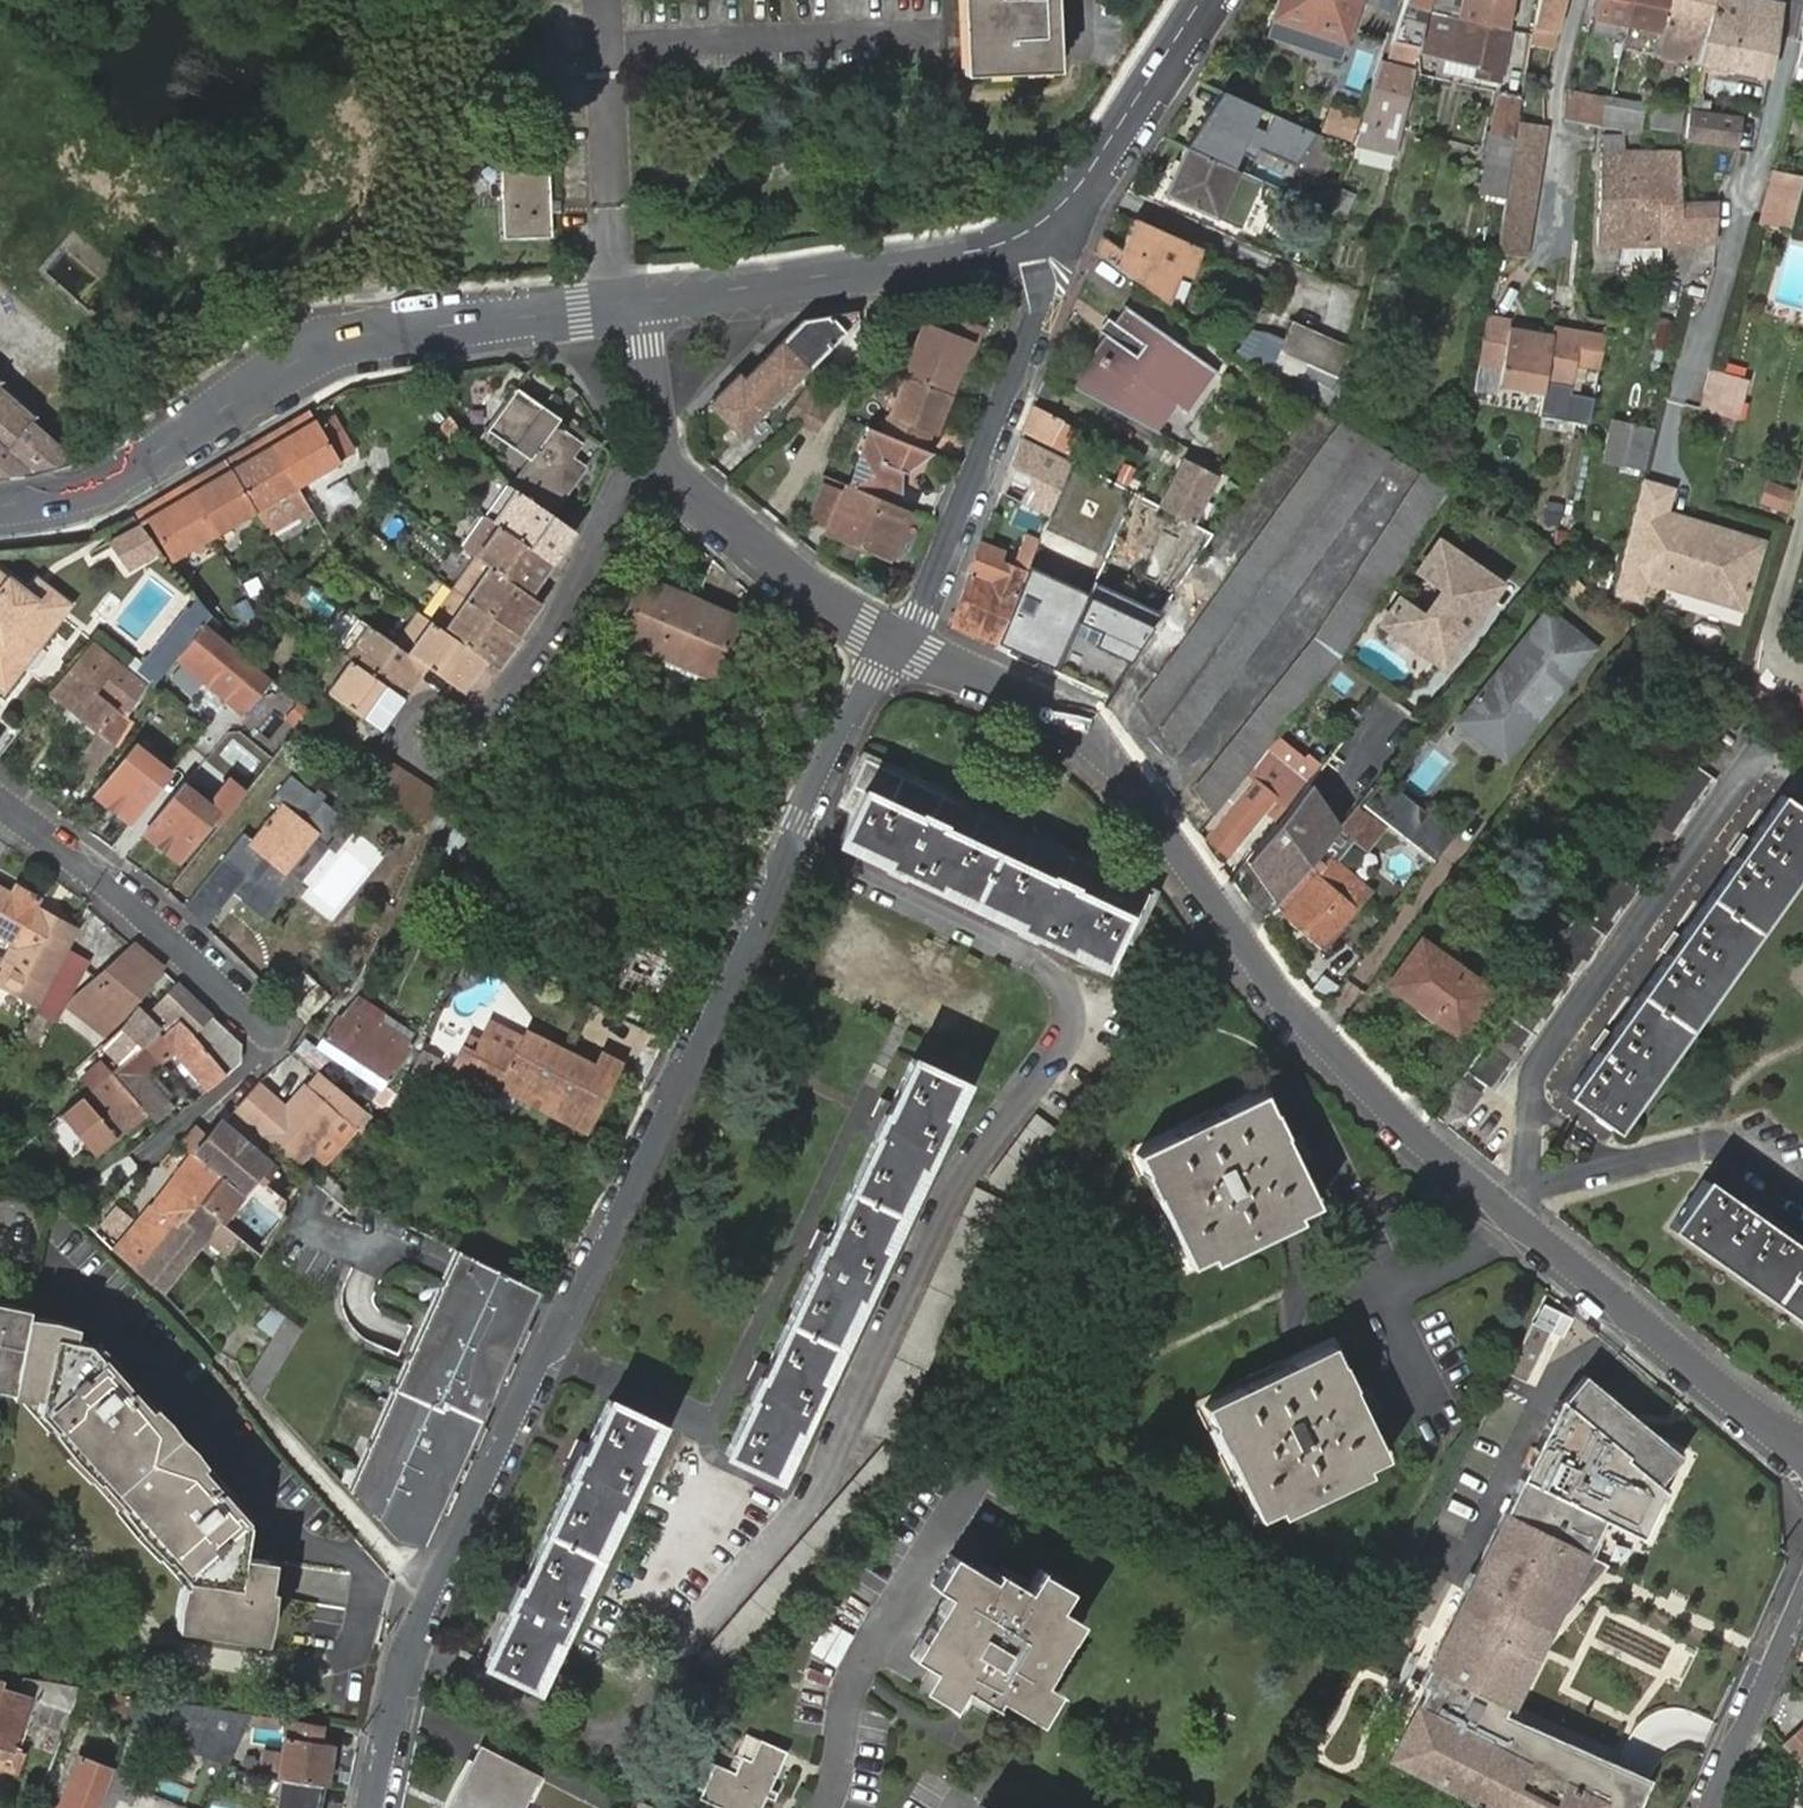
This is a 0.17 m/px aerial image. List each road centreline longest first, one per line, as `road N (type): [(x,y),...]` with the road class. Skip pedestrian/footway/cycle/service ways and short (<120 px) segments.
road 1 (residential): [(373,1807),(398,1687),(430,1594),(536,1365),(585,1286),(777,880),(798,819),(870,676),(895,644)]
road 2 (tertiary): [(895,644),(1081,730),(1117,768),(1284,1008),(1396,1125),(1767,1436),(1802,1455)]
road 3 (tertiary): [(0,508),(60,500),(114,477),(300,360),(356,336),(638,304)]
road 4 (residential): [(198,1121),(275,1038),(187,951),(0,800)]
road 5 (residential): [(895,644),(922,610),(1043,295),(1025,235)]
road 6 (tertiary): [(638,304),(981,249),(1025,235)]
road 7 (unclassified): [(461,739),(547,637),(624,480),(663,451)]
road 8 (tertiary): [(663,451),(678,482),(723,527),(811,599),(895,644)]
road 9 (tertiary): [(1025,235),(1056,213),(1096,162),(1203,0)]
road 10 (residential): [(1802,1605),(1708,1807)]
road 11 (tertiary): [(663,451),(638,304)]

